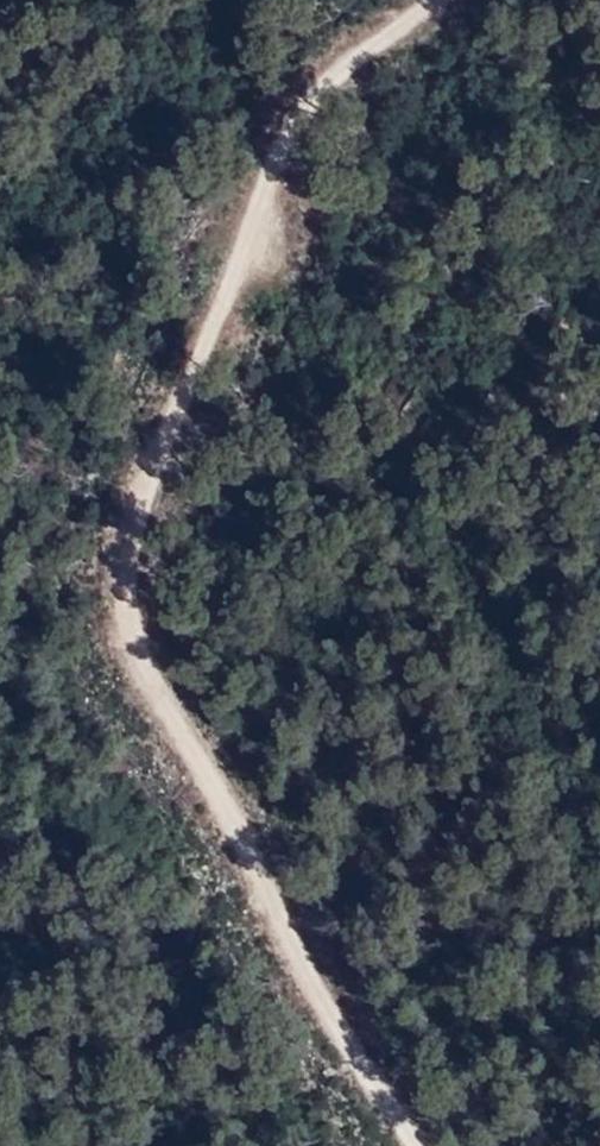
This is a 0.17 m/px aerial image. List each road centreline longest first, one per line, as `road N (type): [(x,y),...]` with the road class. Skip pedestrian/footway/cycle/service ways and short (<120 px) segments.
road 1 (unclassified): [(428,0),(334,80),(269,160),(221,310),(135,515),(124,629),(267,921),(409,1145)]

